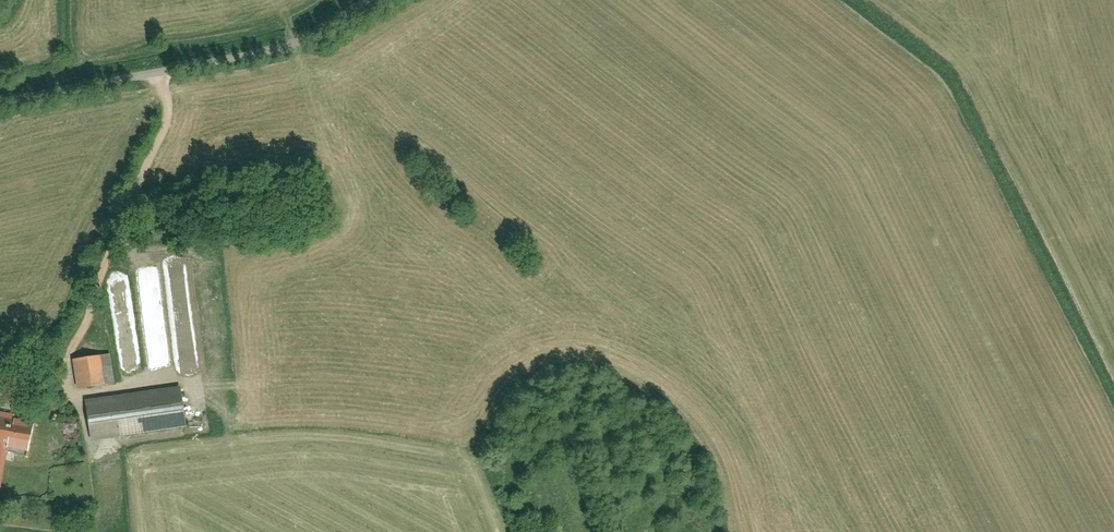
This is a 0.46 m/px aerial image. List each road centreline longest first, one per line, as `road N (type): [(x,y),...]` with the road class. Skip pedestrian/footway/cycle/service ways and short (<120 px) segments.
road 1 (residential): [(371,0),(296,44),(0,104)]

